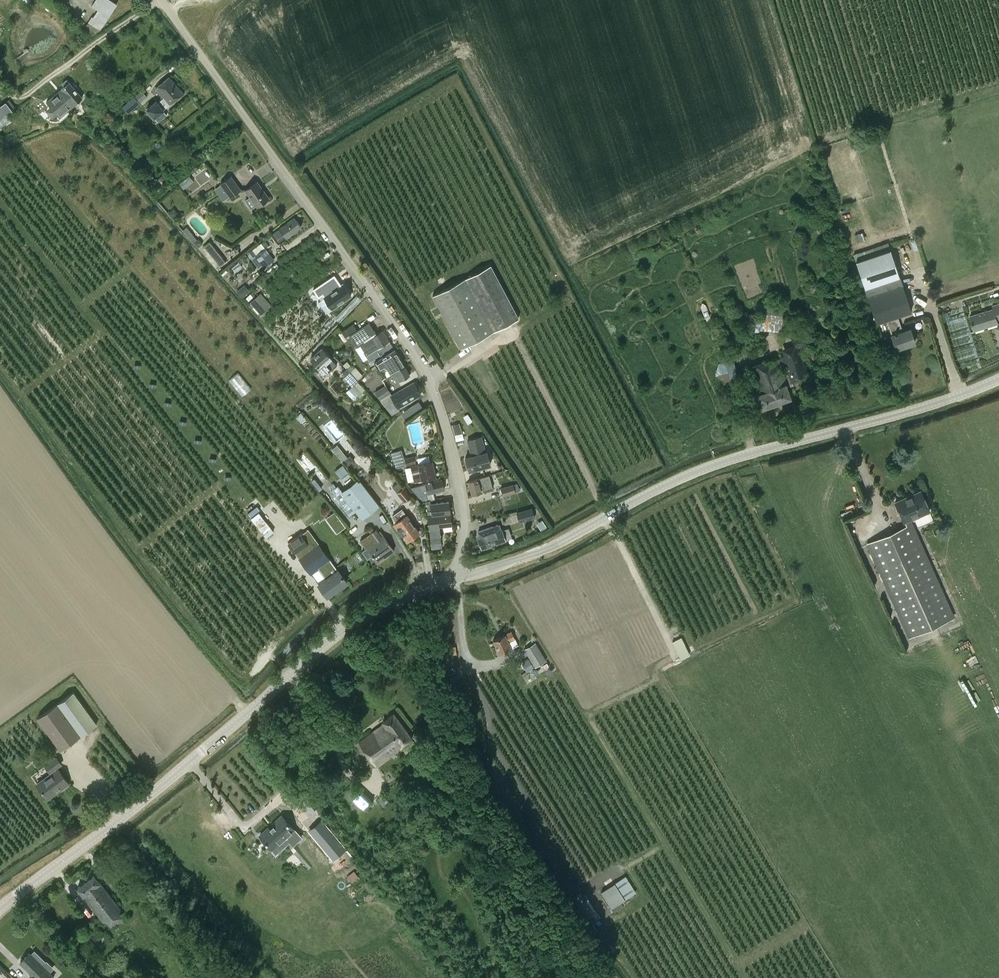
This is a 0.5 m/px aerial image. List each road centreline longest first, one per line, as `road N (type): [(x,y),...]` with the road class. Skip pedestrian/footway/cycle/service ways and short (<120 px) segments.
road 1 (unclassified): [(456,572),(463,532),(454,462),(414,356),(154,0)]
road 2 (tertiary): [(456,572),(541,552),(743,457),(998,382)]
road 3 (tertiary): [(0,907),(335,641),(456,572)]
road 4 (track): [(13,103),(156,4)]

